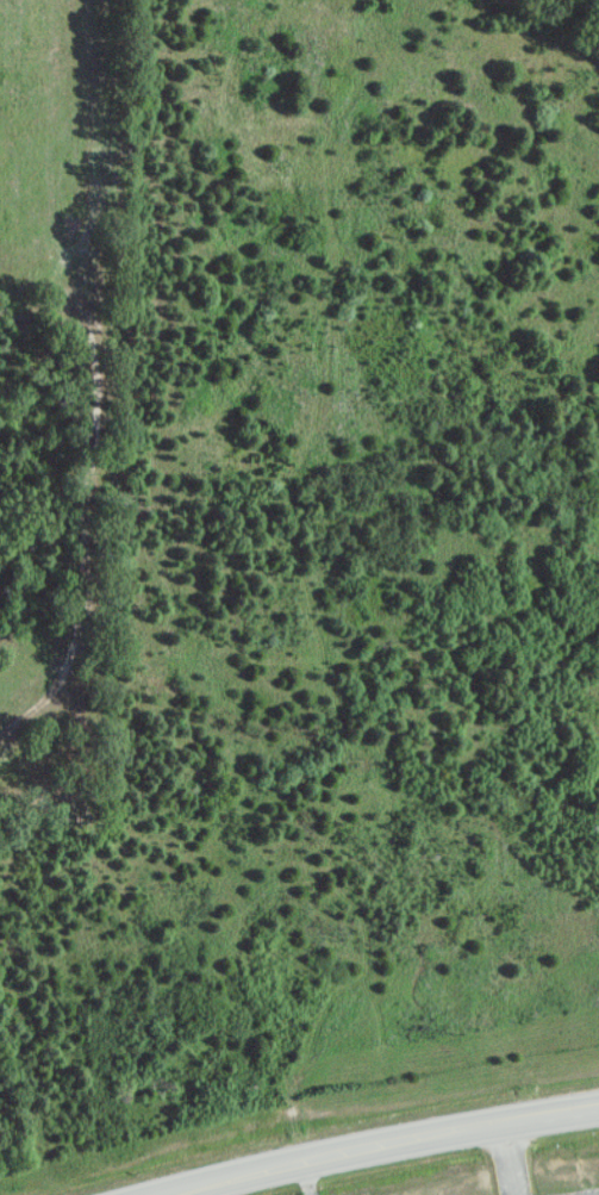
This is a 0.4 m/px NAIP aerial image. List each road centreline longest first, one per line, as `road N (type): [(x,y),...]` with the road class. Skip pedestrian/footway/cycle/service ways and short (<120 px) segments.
road 1 (primary): [(181,1194),(395,1138),(598,1111)]

